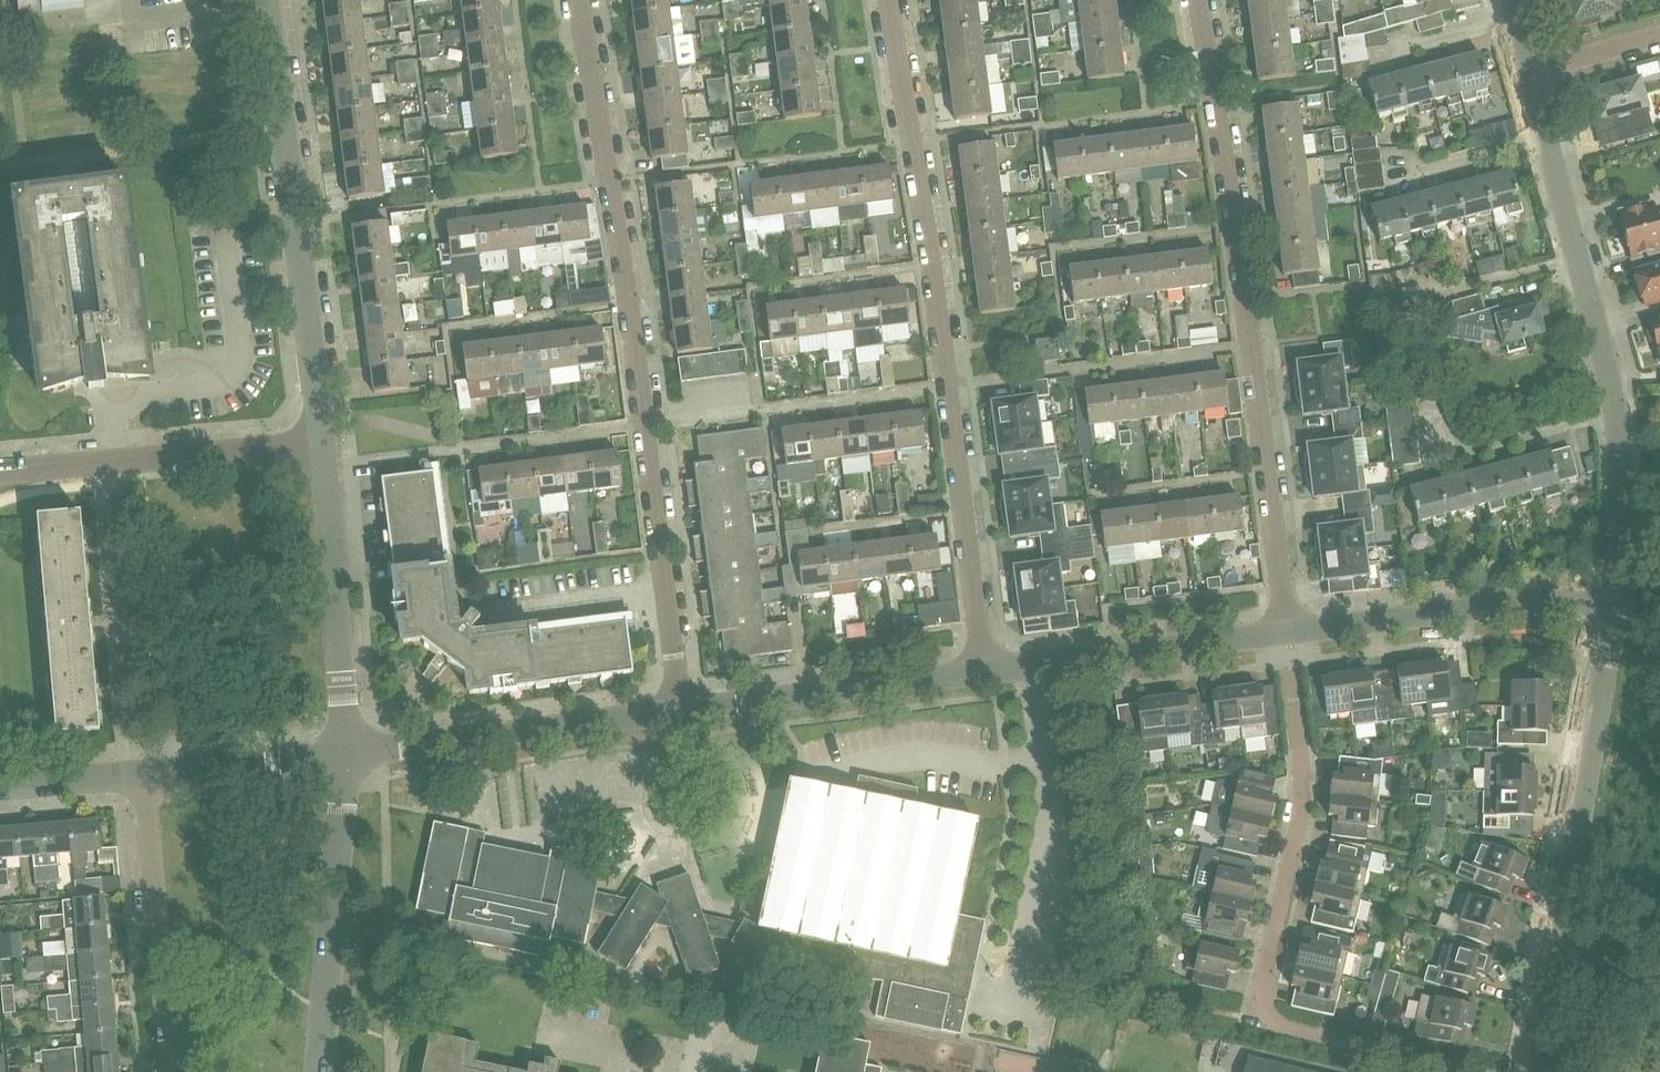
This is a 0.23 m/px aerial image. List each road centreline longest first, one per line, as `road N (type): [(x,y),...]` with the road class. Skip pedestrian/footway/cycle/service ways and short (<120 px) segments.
road 1 (unclassified): [(683,715),(579,0)]
road 2 (unclassified): [(987,674),(884,0)]
road 3 (residential): [(1287,638),(1196,0)]
road 4 (residential): [(1479,1071),(1255,1019),(1258,965),(1301,818),(1287,638)]
road 5 (tertiary): [(1615,607),(1622,508),(1614,408),(1527,71)]
road 6 (tertiary): [(1536,1071),(1615,607)]
road 7 (unclassified): [(323,444),(266,0)]
road 8 (unclassified): [(348,754),(683,715)]
road 9 (residential): [(1287,638),(1483,609),(1615,607)]
road 10 (unclassified): [(0,473),(323,444)]
road 11 (unclassified): [(321,1071),(348,754)]
road 12 (unclassified): [(348,754),(323,444)]
road 13 (residential): [(683,715),(987,674)]
road 14 (residential): [(987,674),(1287,638)]
road 15 (unclassified): [(170,1071),(132,776)]
road 16 (unclassified): [(132,776),(348,754)]
road 17 (residential): [(1527,71),(1659,38)]
road 18 (unclassified): [(0,789),(132,776)]

